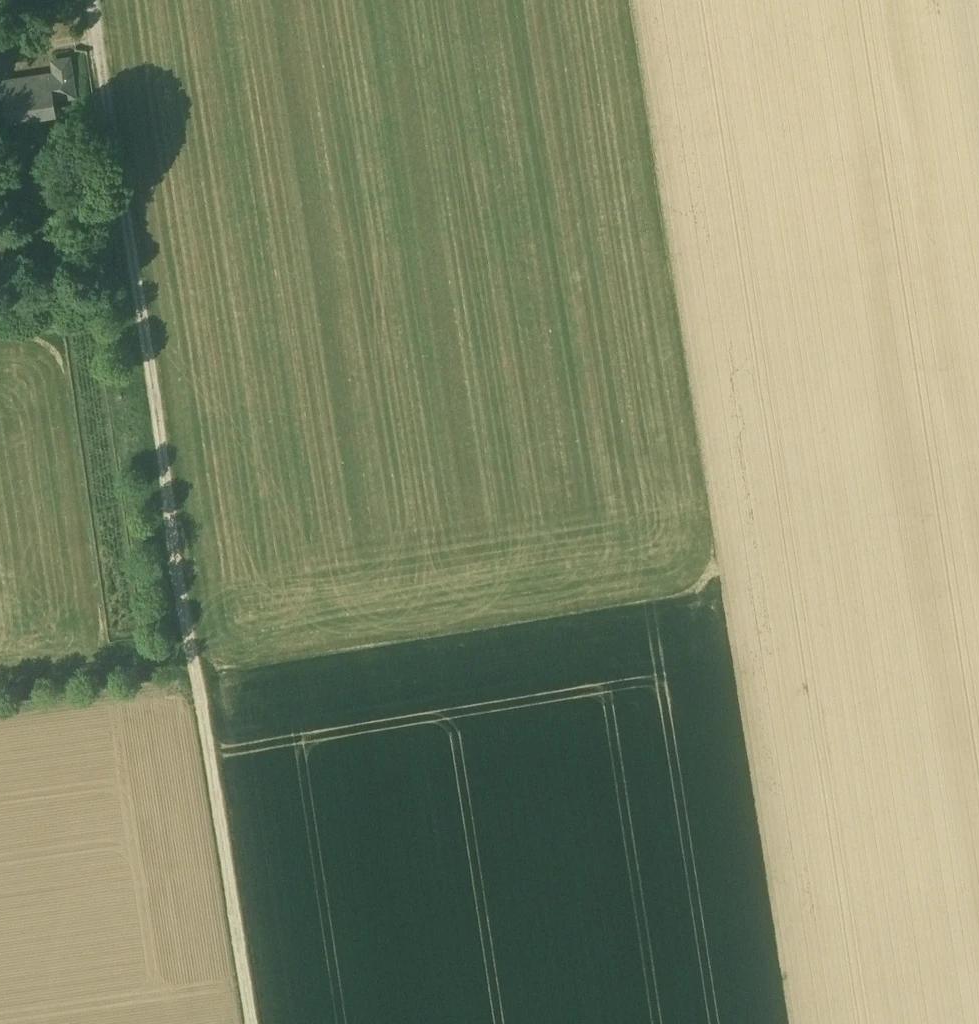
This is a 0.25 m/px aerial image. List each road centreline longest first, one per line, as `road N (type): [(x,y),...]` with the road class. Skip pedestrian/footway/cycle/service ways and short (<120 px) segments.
road 1 (unclassified): [(256,1023),(99,0)]

